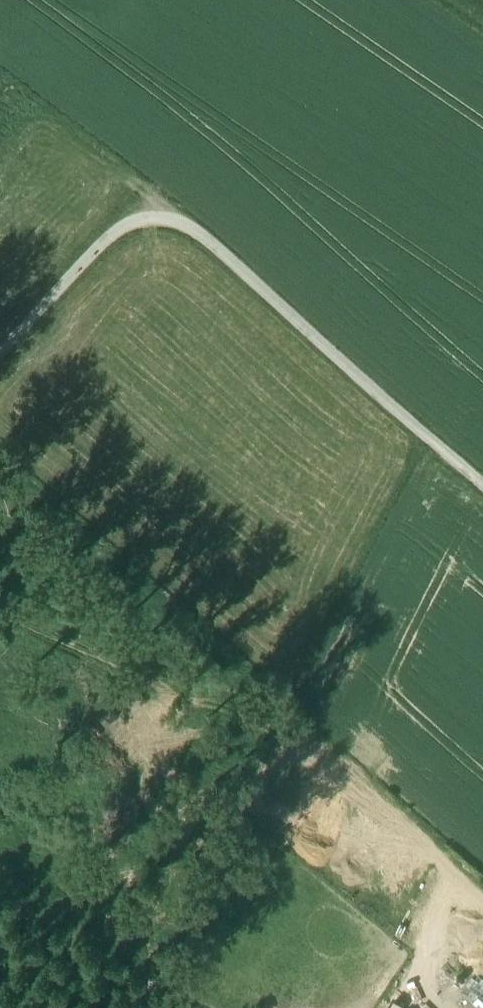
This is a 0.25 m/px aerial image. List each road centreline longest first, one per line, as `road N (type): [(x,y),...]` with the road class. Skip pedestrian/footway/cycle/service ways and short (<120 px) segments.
road 1 (track): [(482,495),(188,235),(159,224),(130,217),(0,350)]

